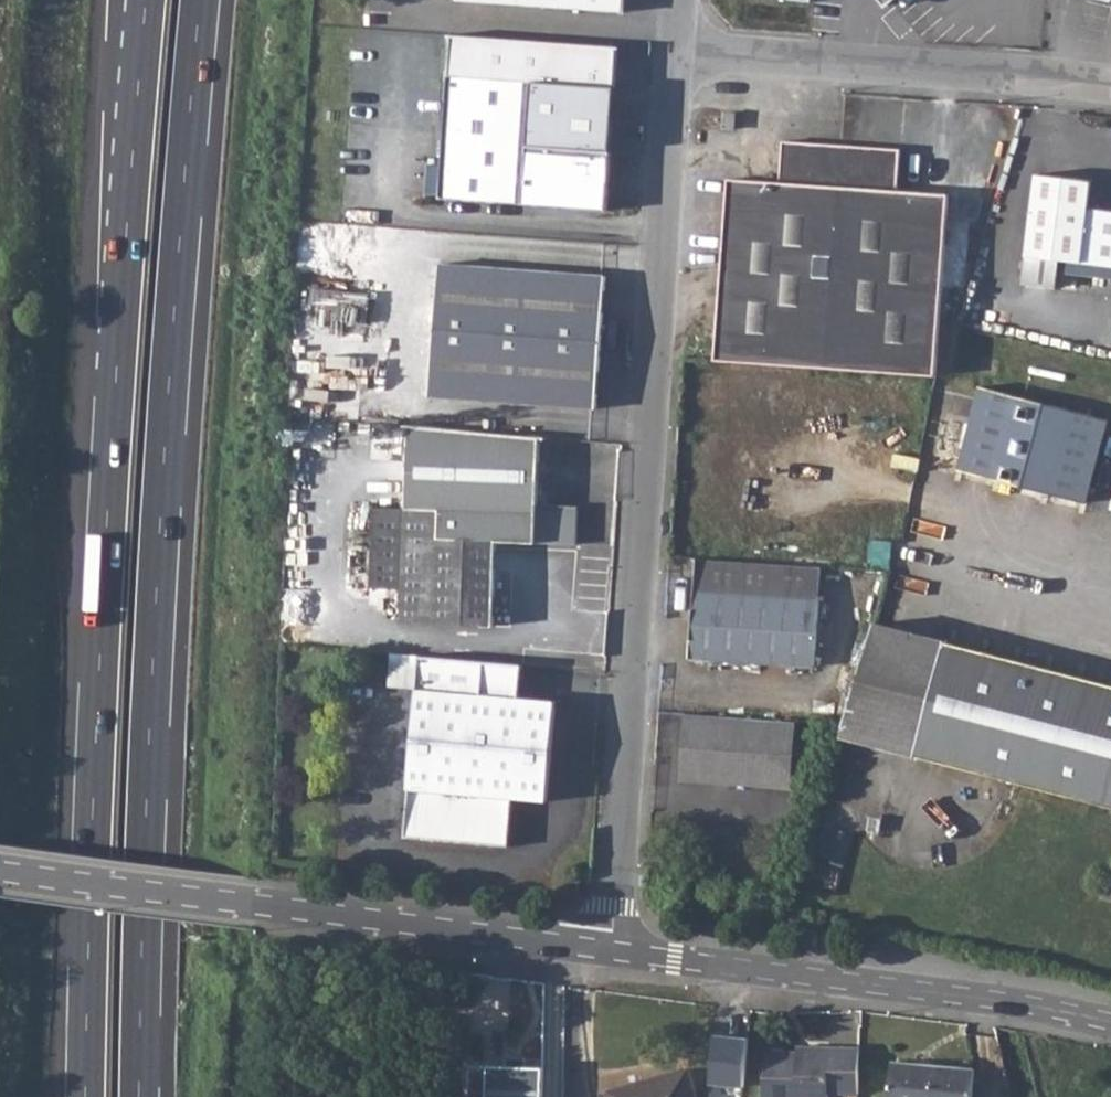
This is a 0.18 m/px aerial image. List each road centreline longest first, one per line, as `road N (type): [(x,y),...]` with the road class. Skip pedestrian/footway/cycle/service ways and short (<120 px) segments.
road 1 (motorway): [(138,1096),(163,477),(200,0)]
road 2 (residential): [(607,948),(684,59)]
road 3 (residential): [(0,870),(607,948)]
road 4 (motorway): [(125,0),(88,432),(101,559)]
road 5 (motorway): [(147,0),(101,559)]
road 6 (motorway): [(101,559),(85,1096)]
road 7 (residential): [(607,948),(1110,1020)]
road 8 (residential): [(1110,86),(684,59)]

